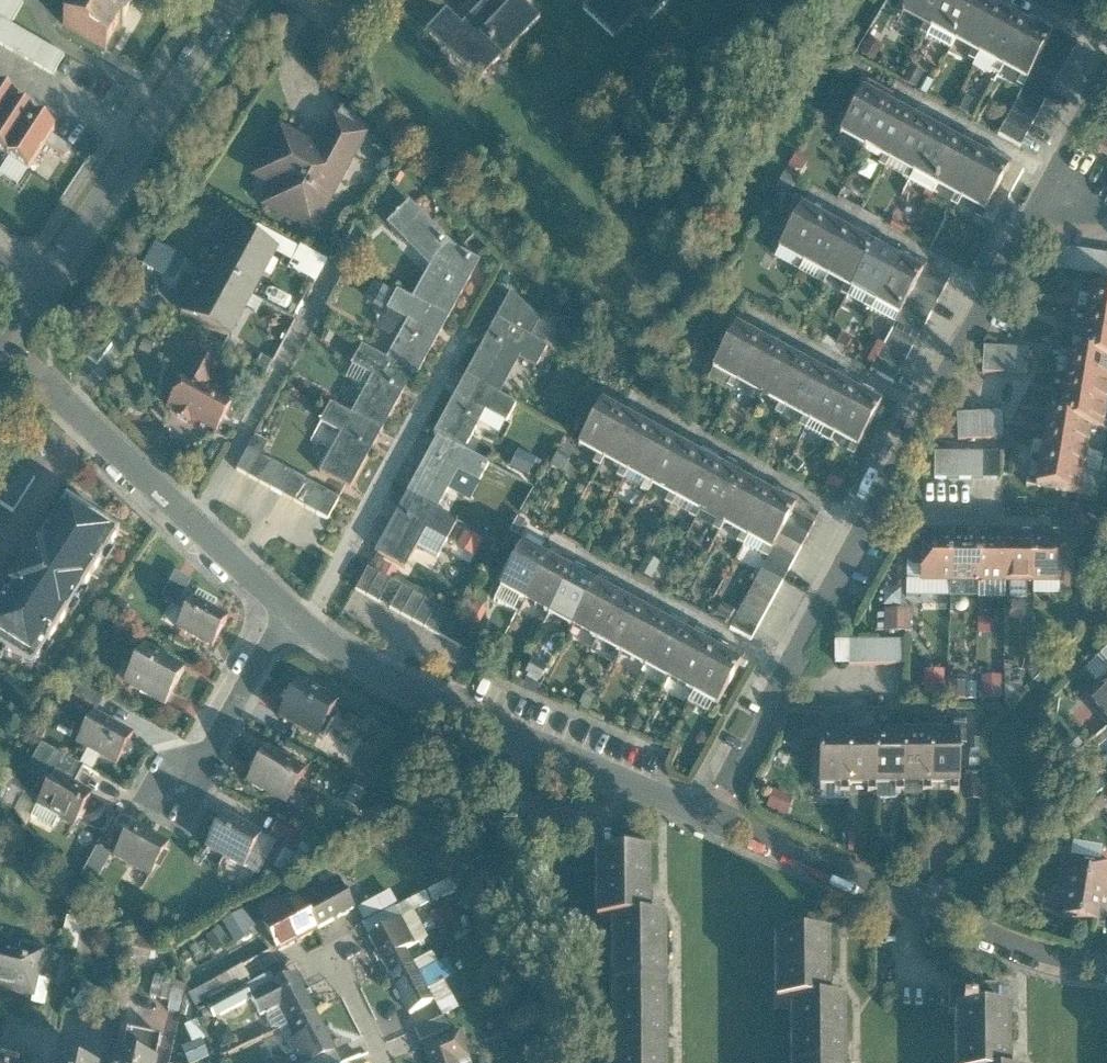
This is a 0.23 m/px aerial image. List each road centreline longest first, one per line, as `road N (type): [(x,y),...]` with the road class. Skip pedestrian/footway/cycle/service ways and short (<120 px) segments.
road 1 (residential): [(711,818),(986,289),(1106,77)]
road 2 (residential): [(287,615),(373,674),(711,818)]
road 3 (residential): [(711,818),(1024,947),(1106,966)]
road 4 (residential): [(6,349),(239,0)]
road 5 (residential): [(6,349),(287,615)]
road 6 (residential): [(287,615),(176,821)]

